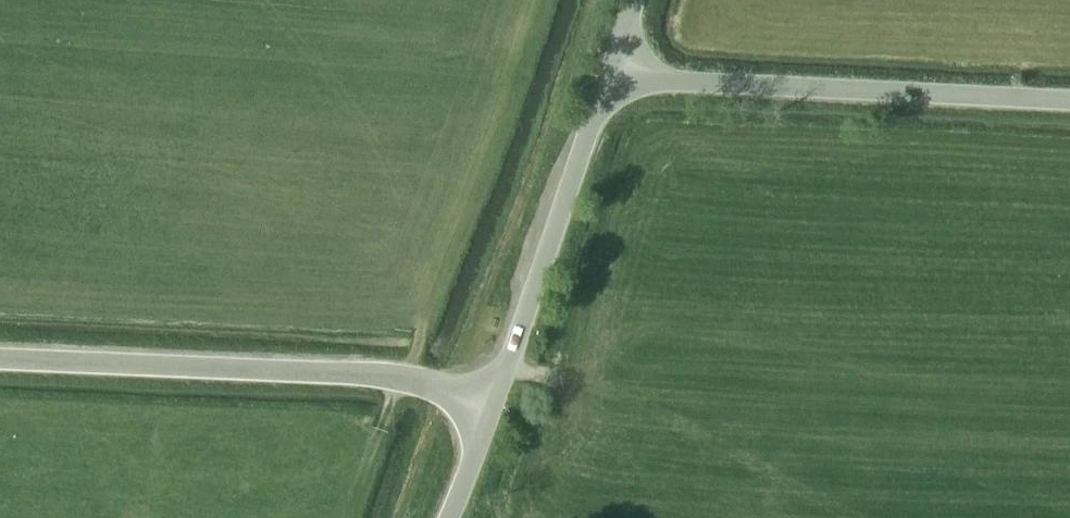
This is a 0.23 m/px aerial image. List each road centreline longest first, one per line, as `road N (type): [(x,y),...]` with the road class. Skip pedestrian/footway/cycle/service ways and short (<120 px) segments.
road 1 (tertiary): [(491,406),(410,380),(0,361)]
road 2 (tertiary): [(1069,98),(609,76)]
road 3 (tertiary): [(491,406),(609,76)]
road 4 (unclassified): [(446,517),(491,406)]

